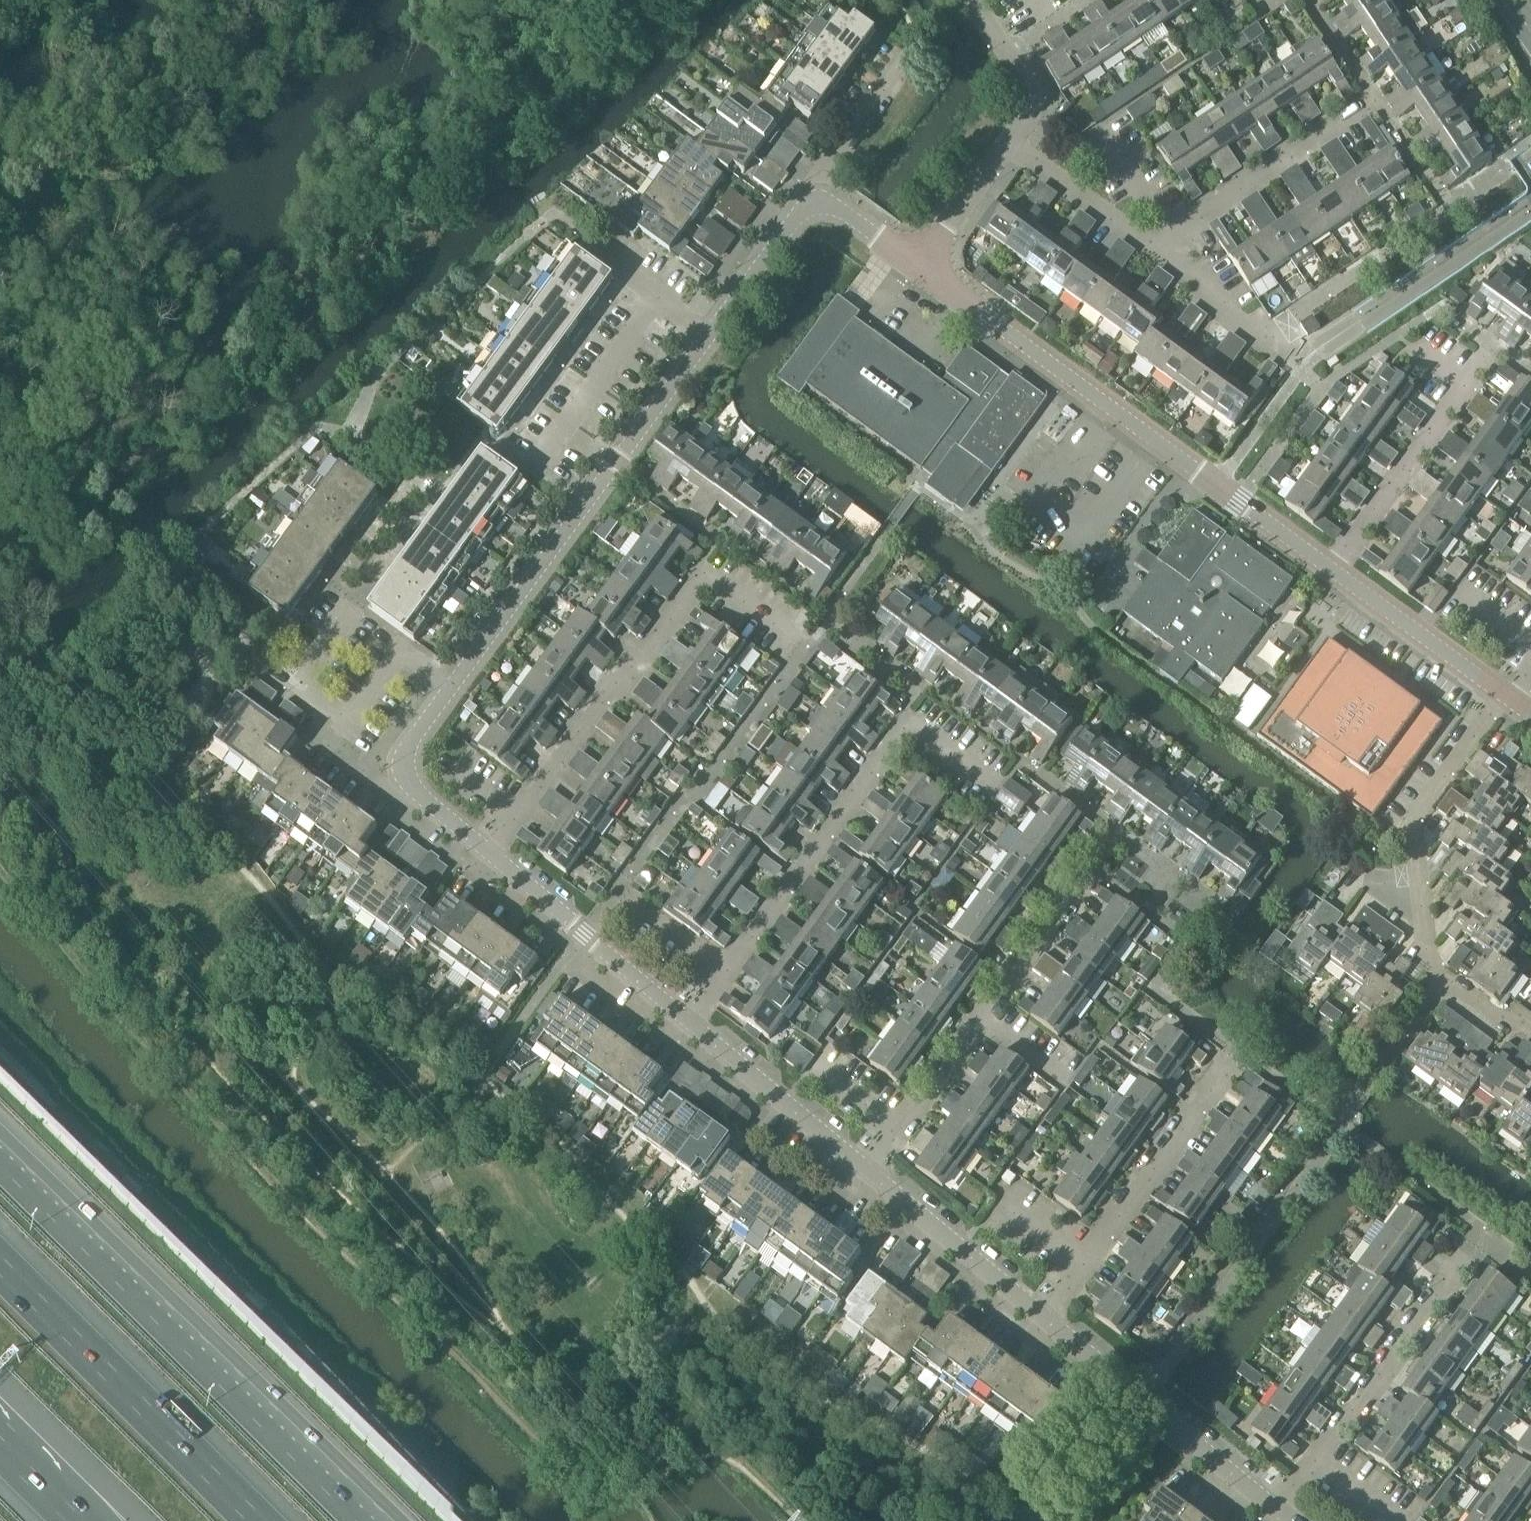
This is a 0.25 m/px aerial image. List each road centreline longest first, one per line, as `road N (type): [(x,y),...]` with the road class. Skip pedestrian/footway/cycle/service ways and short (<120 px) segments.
road 1 (residential): [(493,853),(410,789),(407,747),(708,330)]
road 2 (residential): [(923,268),(1334,576)]
road 3 (motorway): [(364,1520),(0,1159)]
road 4 (residential): [(694,1023),(911,733)]
road 5 (motorway): [(256,1520),(0,1267)]
road 6 (residential): [(871,1168),(1083,879)]
road 7 (residential): [(493,853),(708,577)]
road 8 (residential): [(1288,1508),(1479,1245)]
road 9 (residential): [(1049,1315),(1234,1053)]
road 10 (residential): [(1334,576),(1492,350)]
road 11 (residential): [(1152,253),(1370,102)]
road 12 (residential): [(694,1023),(493,853)]
road 13 (residential): [(1049,1315),(871,1168)]
road 14 (residential): [(871,1168),(694,1023)]
road 15 (residential): [(1418,895),(1411,830),(1502,696)]
road 16 (residential): [(1334,576),(1502,696)]
road 17 (residential): [(1010,150),(1029,123),(1028,98),(962,0)]
road 18 (residential): [(1152,253),(1010,150)]
road 19 (residential): [(708,330),(793,222),(816,206)]
road 20 (residential): [(1282,346),(1152,253)]
road 21 (residential): [(816,206),(835,157),(893,68)]
road 22 (residential): [(923,268),(1010,150)]
road 23 (residential): [(708,330),(592,244)]
road 24 (residential): [(1155,1406),(1049,1315)]
road 25 (residential): [(816,206),(842,209),(923,268)]
road 26 (residential): [(1288,1508),(1188,1434)]

